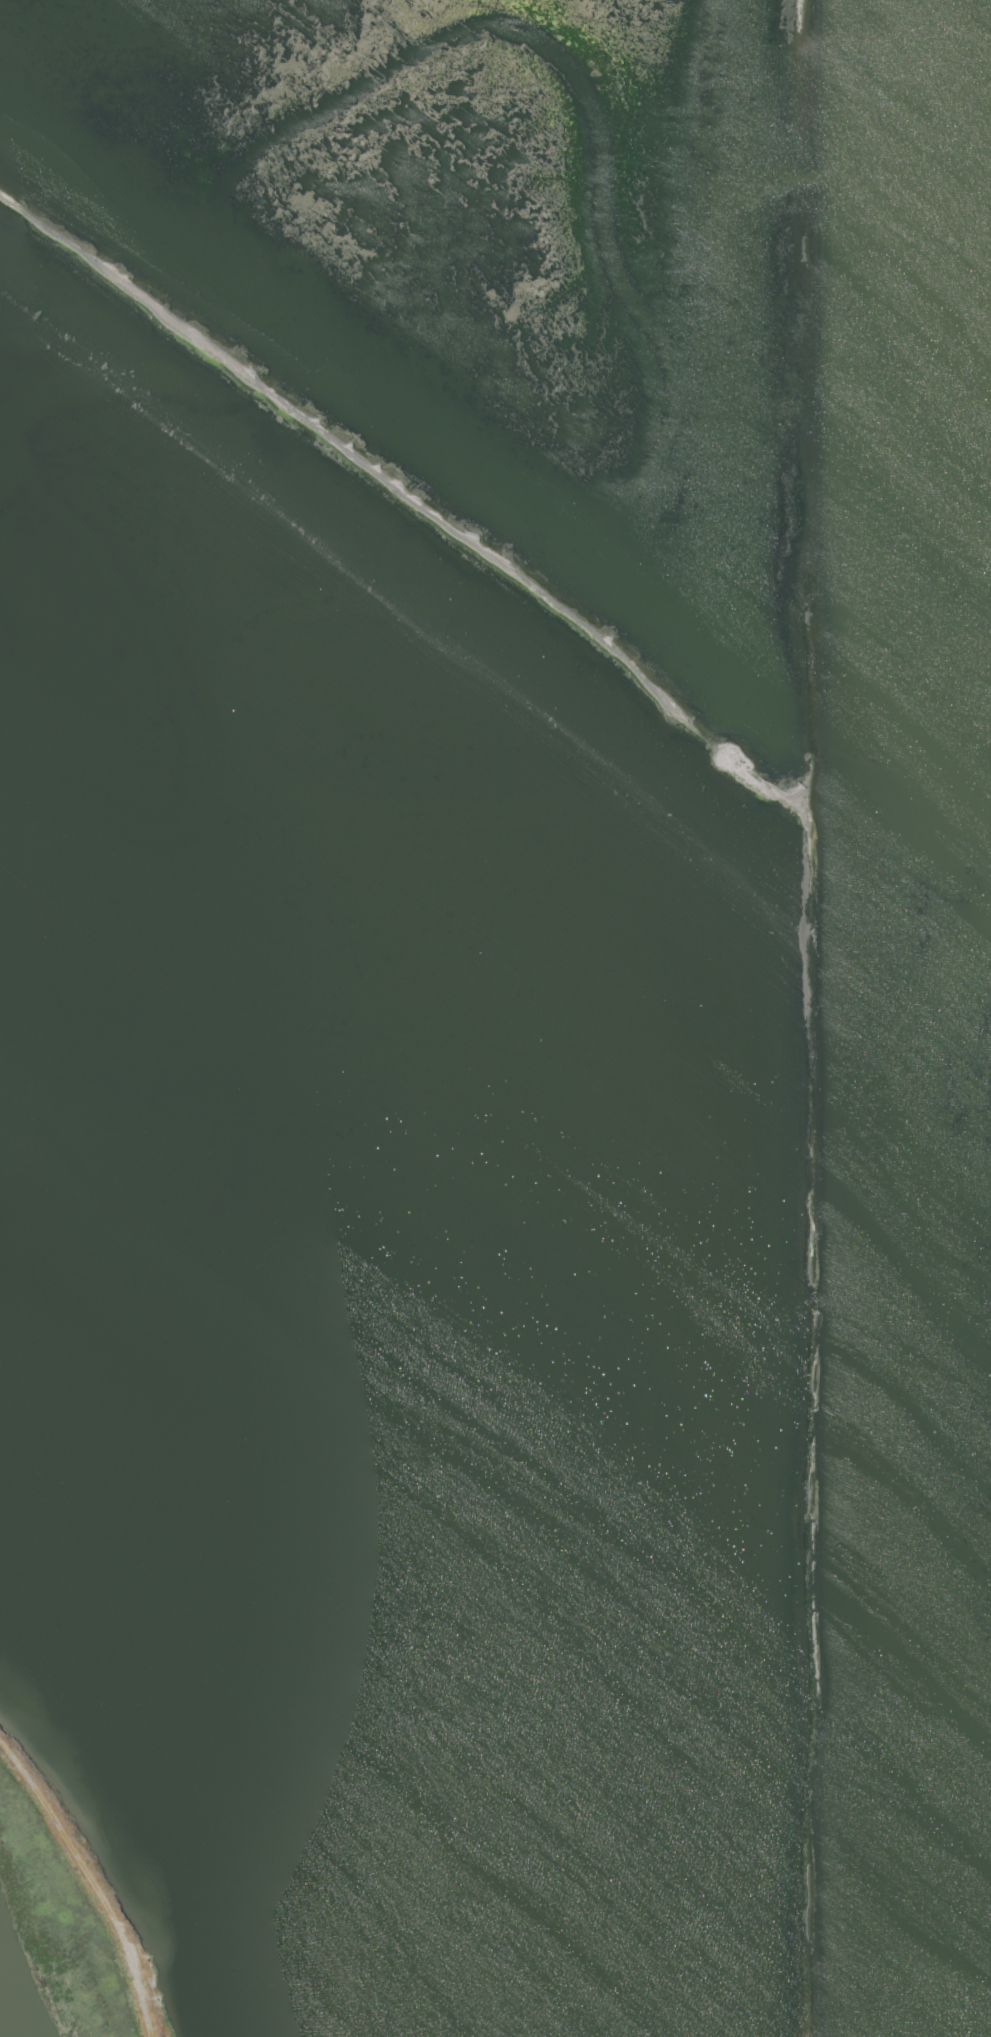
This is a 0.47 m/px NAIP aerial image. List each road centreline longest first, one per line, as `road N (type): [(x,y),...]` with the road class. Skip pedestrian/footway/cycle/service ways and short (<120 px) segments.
road 1 (track): [(151,2036),(122,1938),(83,1863),(0,1746)]

